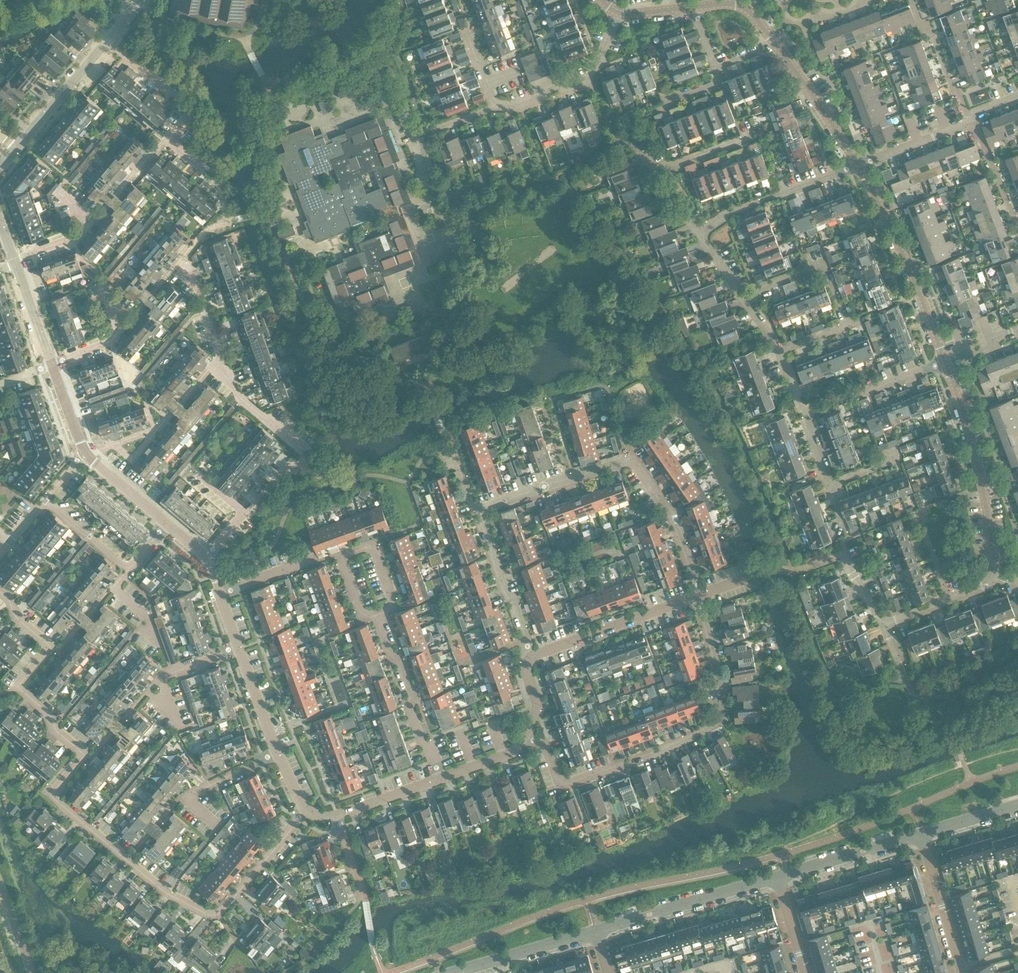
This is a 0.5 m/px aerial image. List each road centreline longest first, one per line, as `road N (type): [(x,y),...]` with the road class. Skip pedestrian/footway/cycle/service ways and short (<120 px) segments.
road 1 (residential): [(0,596),(51,647),(19,687),(84,756),(51,795),(162,890),(218,914),(309,811)]
road 2 (residential): [(527,736),(544,752),(557,790),(720,723),(720,685),(693,596)]
road 3 (residential): [(245,513),(303,455),(213,369),(217,353),(181,261)]
road 4 (residential): [(693,596),(671,525),(633,459),(476,510)]
road 5 (residential): [(999,581),(986,492),(948,362)]
road 6 (residential): [(948,362),(859,166)]
road 7 (tertiary): [(595,932),(777,877)]
road 8 (residential): [(859,166),(751,13)]
road 9 (residential): [(440,778),(410,710),(402,664),(376,614)]
road 10 (residential): [(700,235),(724,215),(859,166)]
road 11 (residential): [(532,657),(693,596)]
road 12 (residential): [(859,166),(1017,98)]
road 13 (residential): [(494,107),(521,107),(583,84),(619,14)]
road 14 (residential): [(532,657),(476,510)]
road 15 (residential): [(805,415),(948,362)]
road 16 (tertiary): [(777,877),(920,835)]
road 17 (residential): [(169,140),(193,110),(109,39)]
road 18 (residential): [(109,39),(12,150)]
road 19 (tertiary): [(454,972),(595,932)]
road 20 (residential): [(920,835),(960,970)]
road 21 (residential): [(886,625),(847,553),(792,570)]
road 22 (residential): [(215,819),(187,793),(278,754)]
road 23 (residential): [(147,691),(165,701),(163,675),(241,648)]
road 24 (residential): [(52,365),(123,329),(104,285)]
road 25 (residential): [(374,541),(337,555),(361,619),(376,614)]
road 26 (residential): [(14,265),(84,230),(59,194)]

